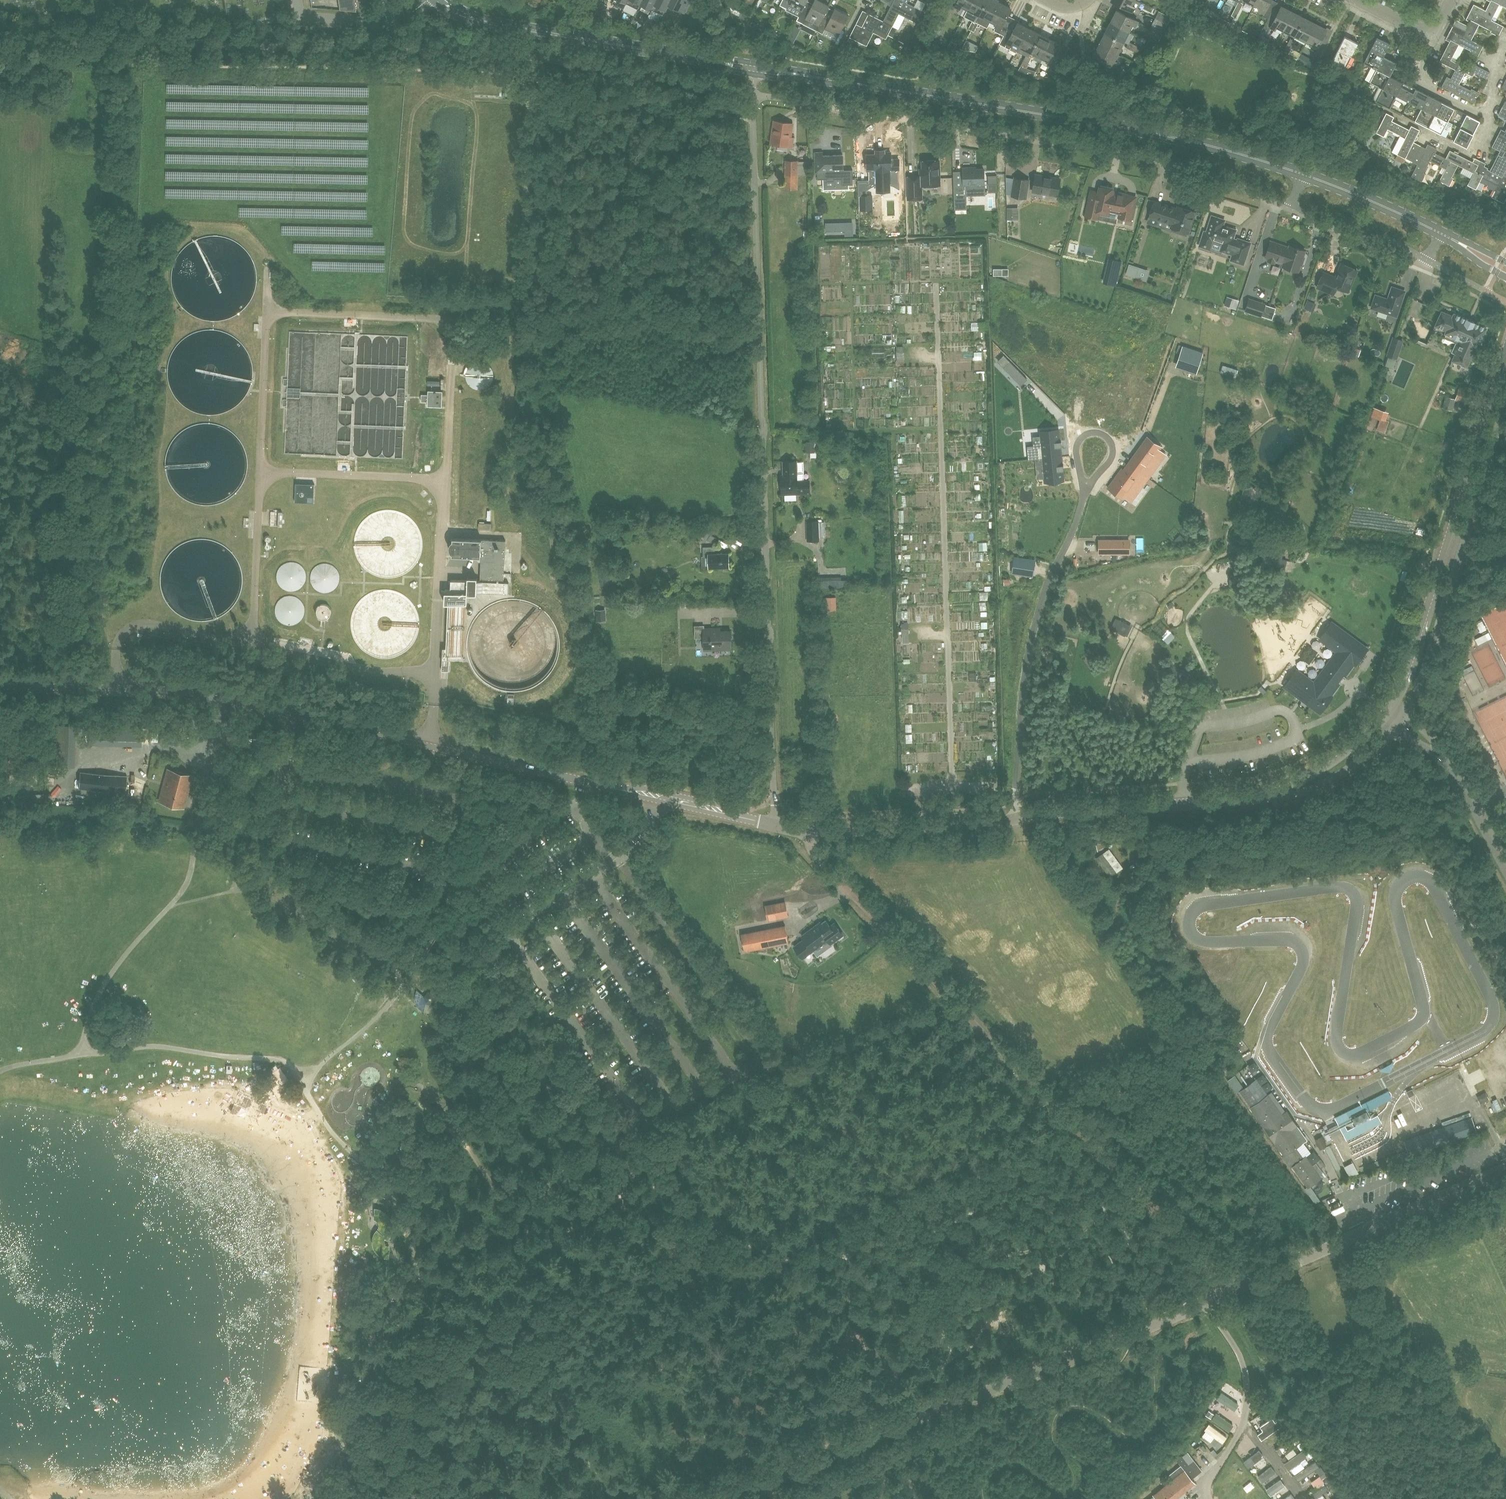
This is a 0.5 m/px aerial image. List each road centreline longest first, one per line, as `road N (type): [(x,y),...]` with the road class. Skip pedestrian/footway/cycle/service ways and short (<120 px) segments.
road 1 (unclassified): [(774,825),(753,93)]
road 2 (residential): [(1227,1290),(812,852),(806,832)]
road 3 (unclassified): [(1302,174),(1155,135),(756,69)]
road 4 (unclassified): [(712,1498),(1227,1290)]
road 5 (residential): [(753,93),(1168,165),(1290,209)]
road 6 (unclassified): [(806,832),(1276,793)]
road 7 (unclassified): [(422,745),(433,673),(143,626),(114,646),(114,687)]
road 8 (track): [(403,50),(0,44)]
road 9 (unclassified): [(774,825),(422,745)]
road 10 (unclassified): [(756,69),(470,18),(441,0)]
road 11 (unclassified): [(422,745),(228,700),(114,687)]
road 12 (track): [(1334,1245),(1505,1498)]
road 13 (unclassified): [(1227,1290),(1505,1169)]
road 14 (unclassified): [(1505,354),(1444,549)]
road 15 (unclassified): [(1505,865),(1445,755),(1402,721)]
road 16 (unclassified): [(1402,721),(1462,552)]
road 17 (unclassified): [(1444,549),(1388,712)]
road 18 (unclassified): [(1462,552),(1505,401)]
road 19 (unclassified): [(1441,233),(1302,174)]
road 20 (unclassified): [(1276,793),(1317,789),(1370,755),(1402,721)]
road 21 (residential): [(1382,108),(1470,153),(1489,116),(1482,112)]
road 22 (unclassified): [(1388,712),(1339,758),(1276,793)]
road 23 (residential): [(1482,112),(1413,78),(1432,37)]

